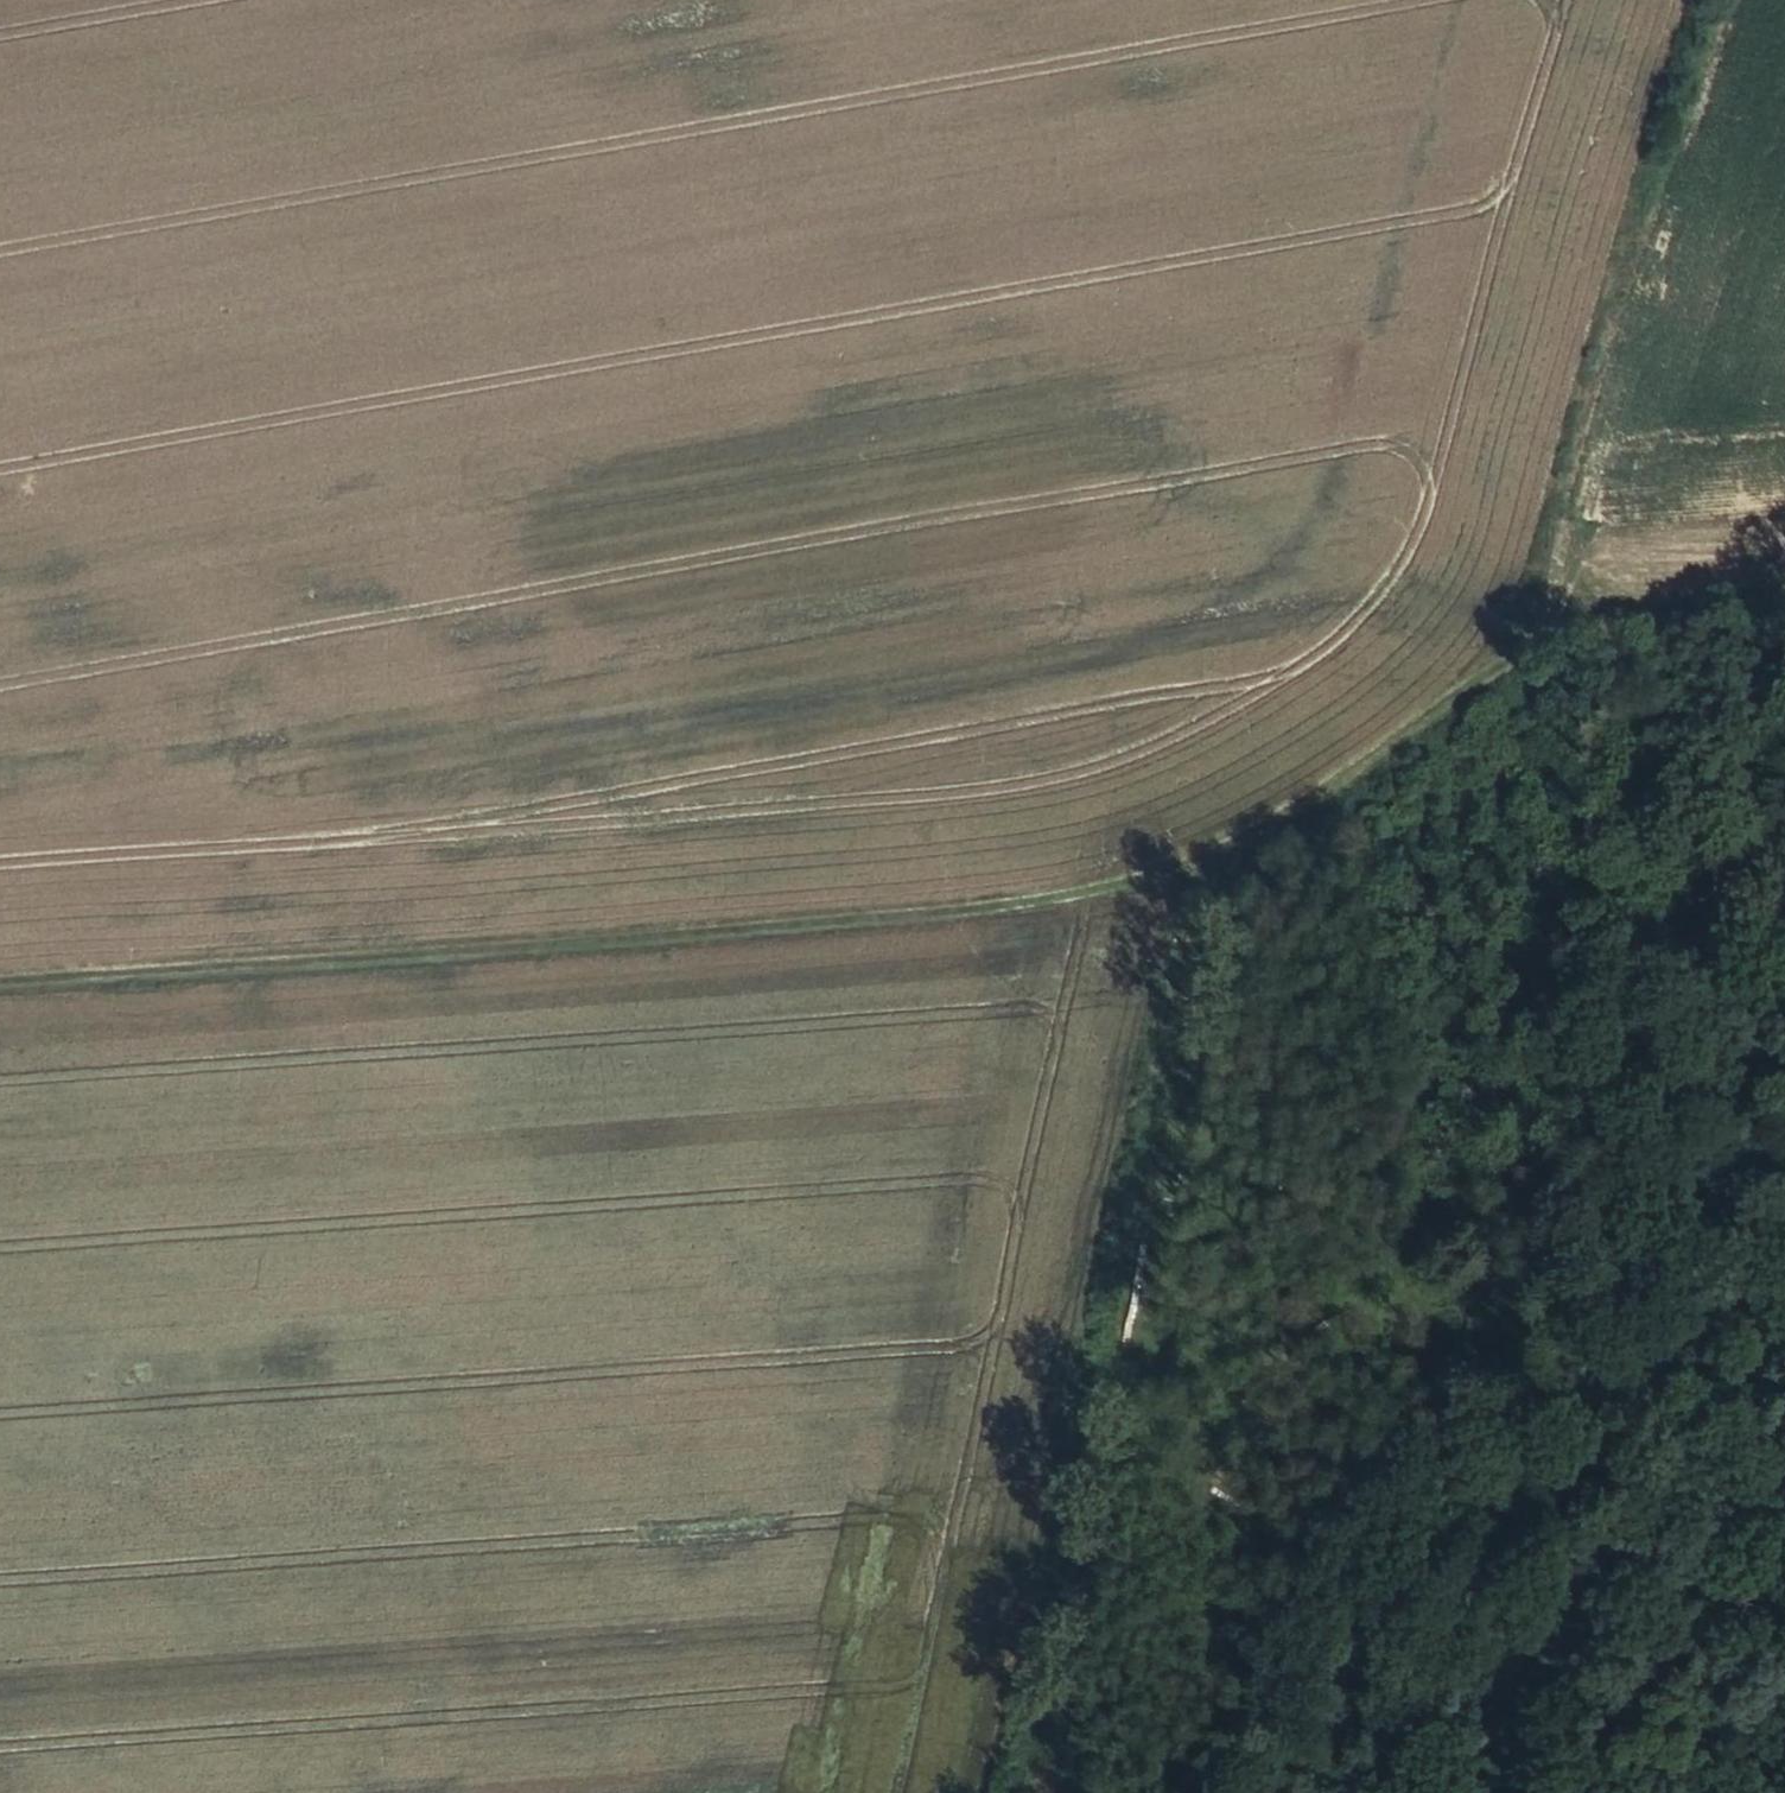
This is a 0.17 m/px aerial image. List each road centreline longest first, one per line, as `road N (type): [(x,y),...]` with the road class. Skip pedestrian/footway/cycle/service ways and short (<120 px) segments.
road 1 (track): [(1713,0),(1605,337),(1542,616),(1518,667),(1460,717),(1190,898),(0,986)]
road 2 (track): [(1518,667),(1592,681),(1700,785),(1784,852)]

